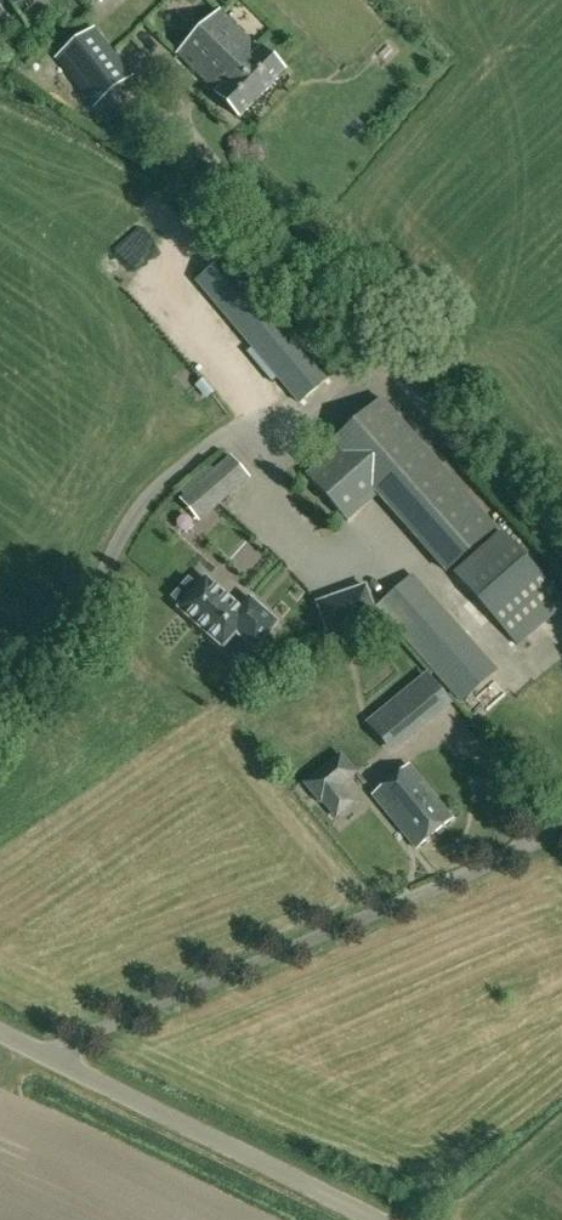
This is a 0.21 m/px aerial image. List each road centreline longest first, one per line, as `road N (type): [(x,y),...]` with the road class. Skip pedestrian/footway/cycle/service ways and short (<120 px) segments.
road 1 (unclassified): [(41,1054),(552,836)]
road 2 (unclassified): [(375,1219),(41,1054)]

